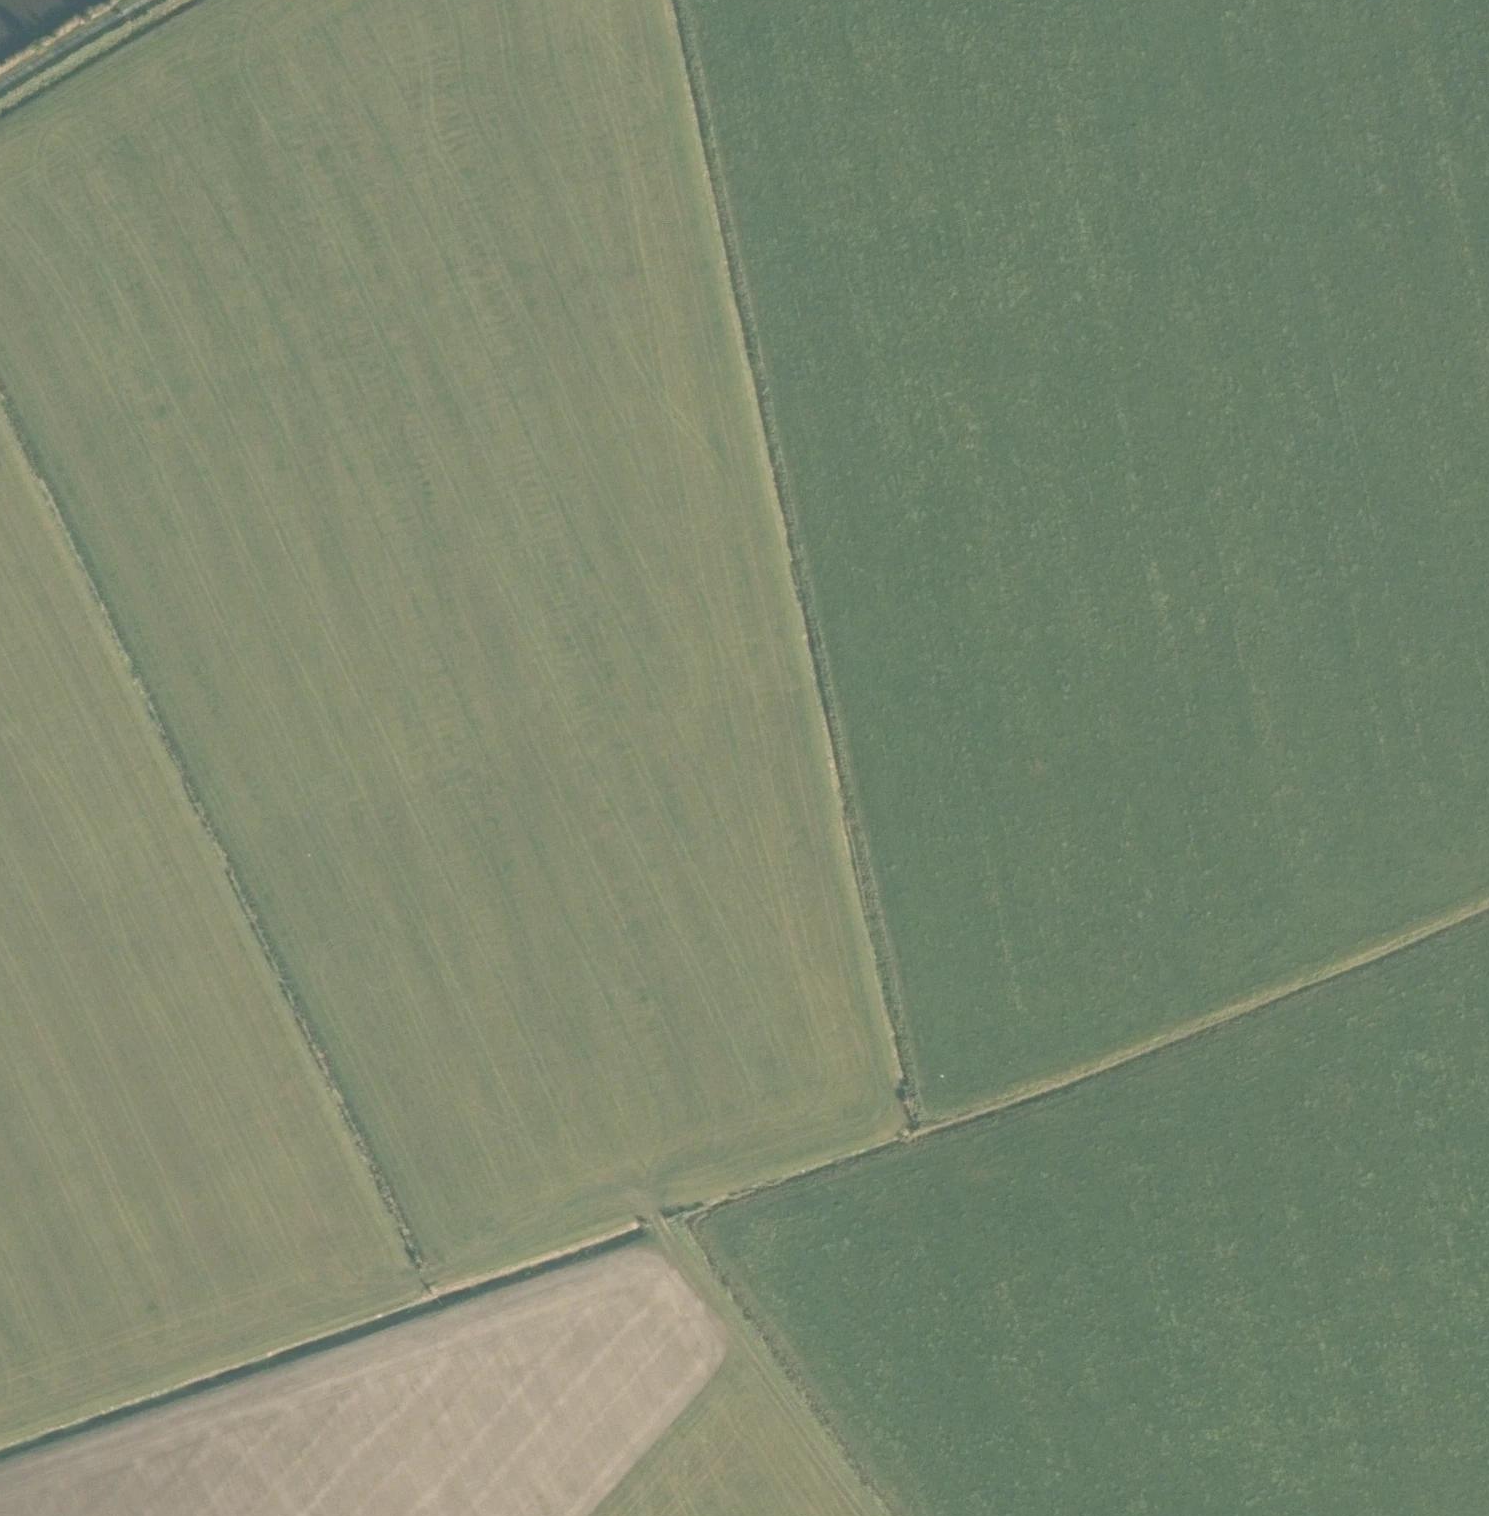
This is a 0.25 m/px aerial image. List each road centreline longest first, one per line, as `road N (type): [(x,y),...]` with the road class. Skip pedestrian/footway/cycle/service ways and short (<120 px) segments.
road 1 (track): [(657,1216),(870,1515)]

